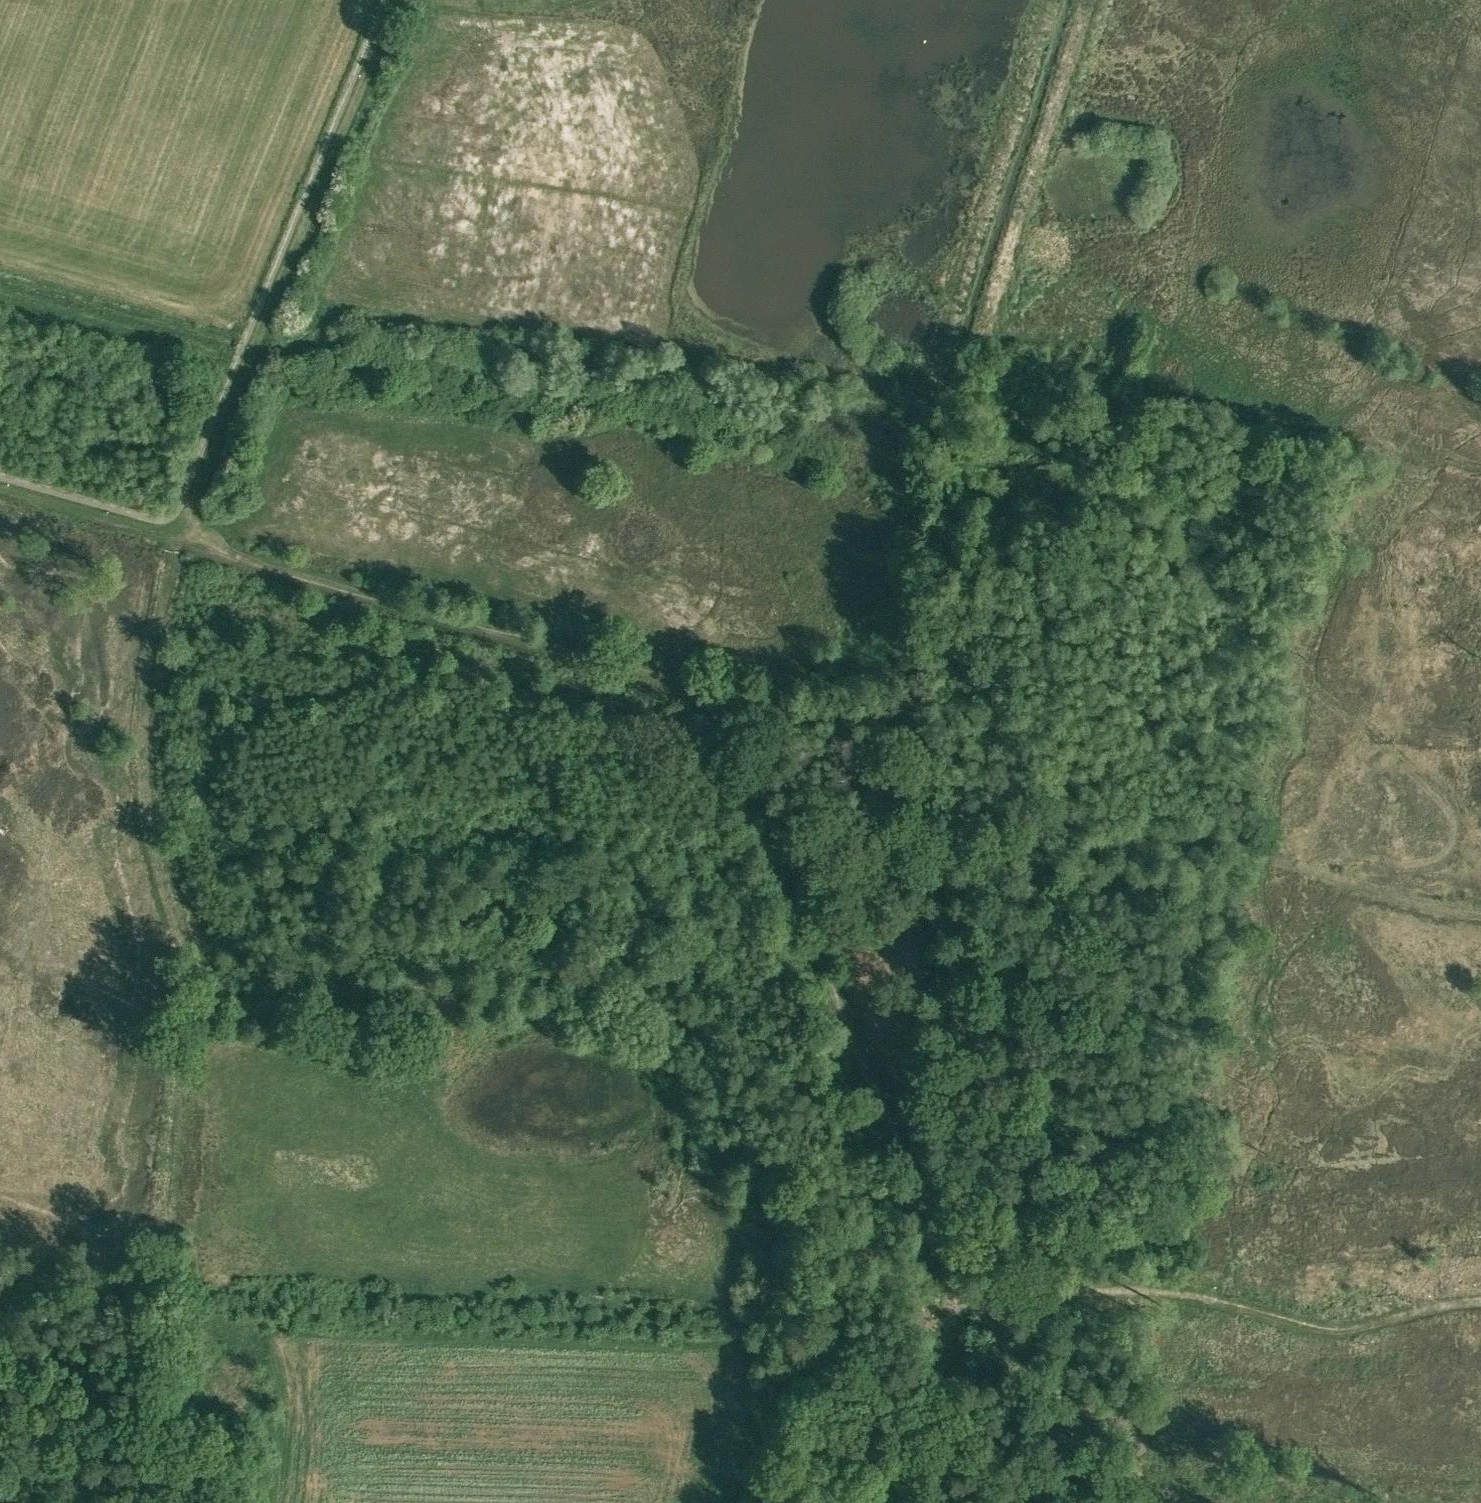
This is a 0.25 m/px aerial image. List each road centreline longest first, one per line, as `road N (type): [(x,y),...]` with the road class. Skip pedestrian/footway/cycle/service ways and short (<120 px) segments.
road 1 (track): [(177,539),(396,0)]
road 2 (track): [(957,1285),(900,1502)]

